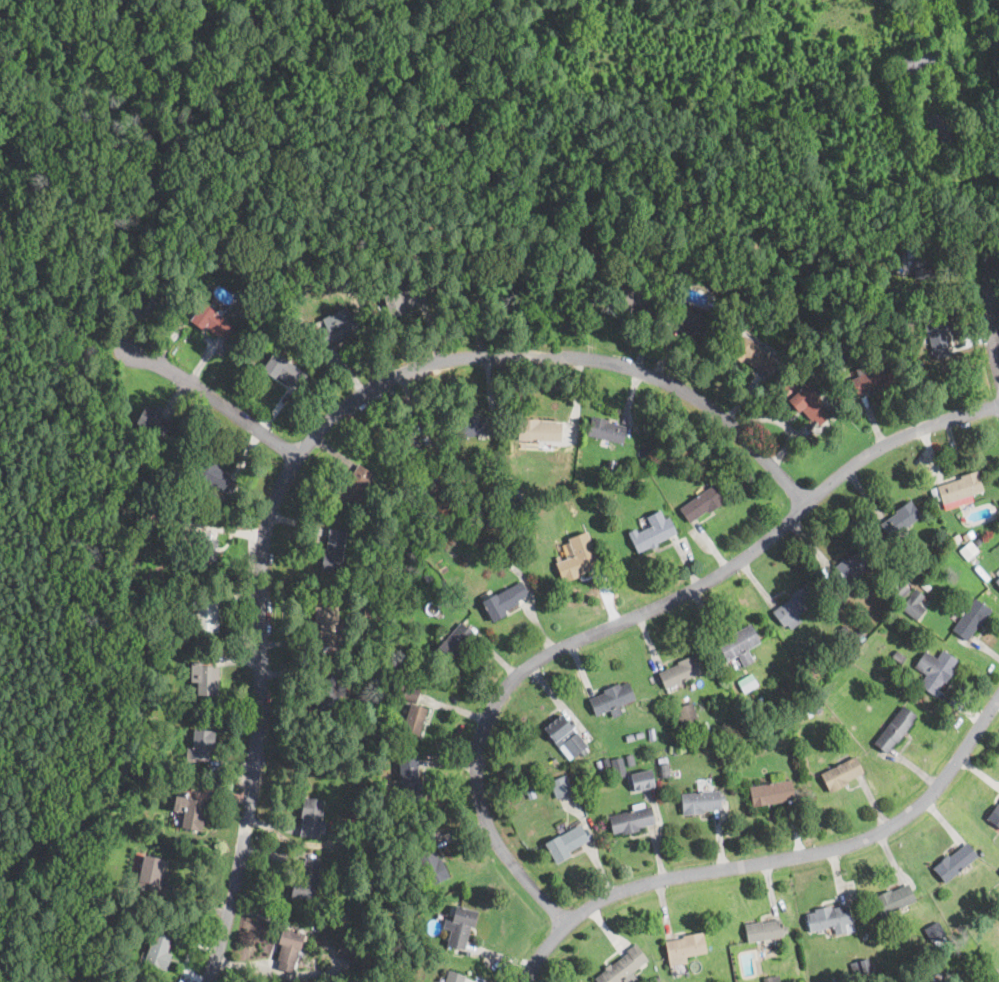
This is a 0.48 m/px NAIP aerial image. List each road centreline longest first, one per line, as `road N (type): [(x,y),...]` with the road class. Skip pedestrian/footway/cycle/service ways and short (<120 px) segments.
road 1 (residential): [(203,981),(226,925),(258,761),(270,513),(292,458),(323,427),(378,386),(440,365),(495,356),(597,359),(663,378),(727,426),(803,505)]
road 2 (residential): [(566,925),(488,833),(478,786),(481,740),(505,693),(543,659),(672,608),(722,577),(803,505),(893,444),(998,407)]
road 3 (residential): [(525,981),(546,946),(604,896),(856,842),(896,823),(932,792),(998,697)]
road 4 (residential): [(292,458),(160,364),(126,349)]

